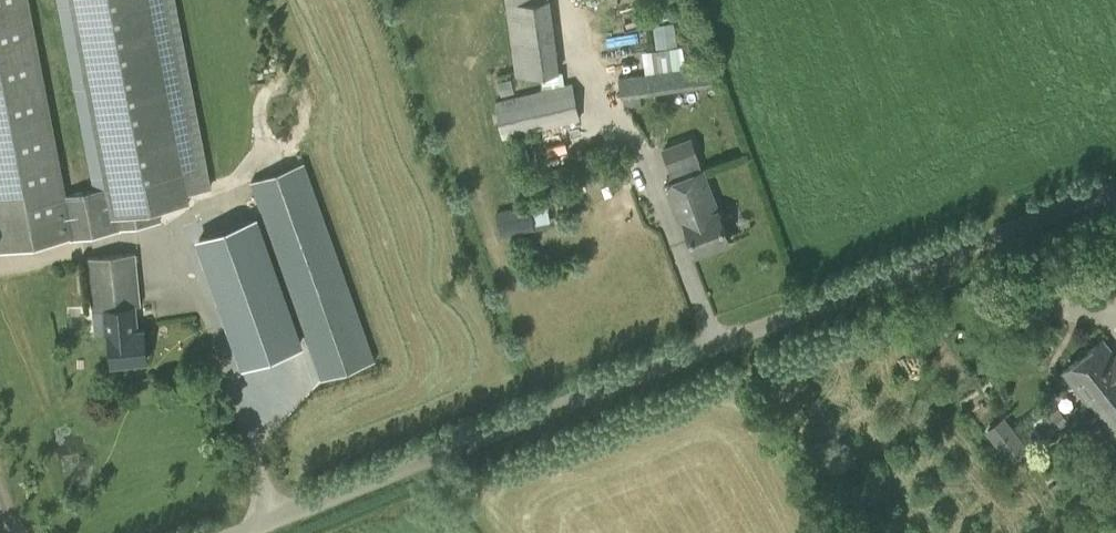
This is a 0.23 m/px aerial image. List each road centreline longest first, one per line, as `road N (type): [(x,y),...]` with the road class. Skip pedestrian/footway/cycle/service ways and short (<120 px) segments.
road 1 (unclassified): [(247,532),(1115,186)]

